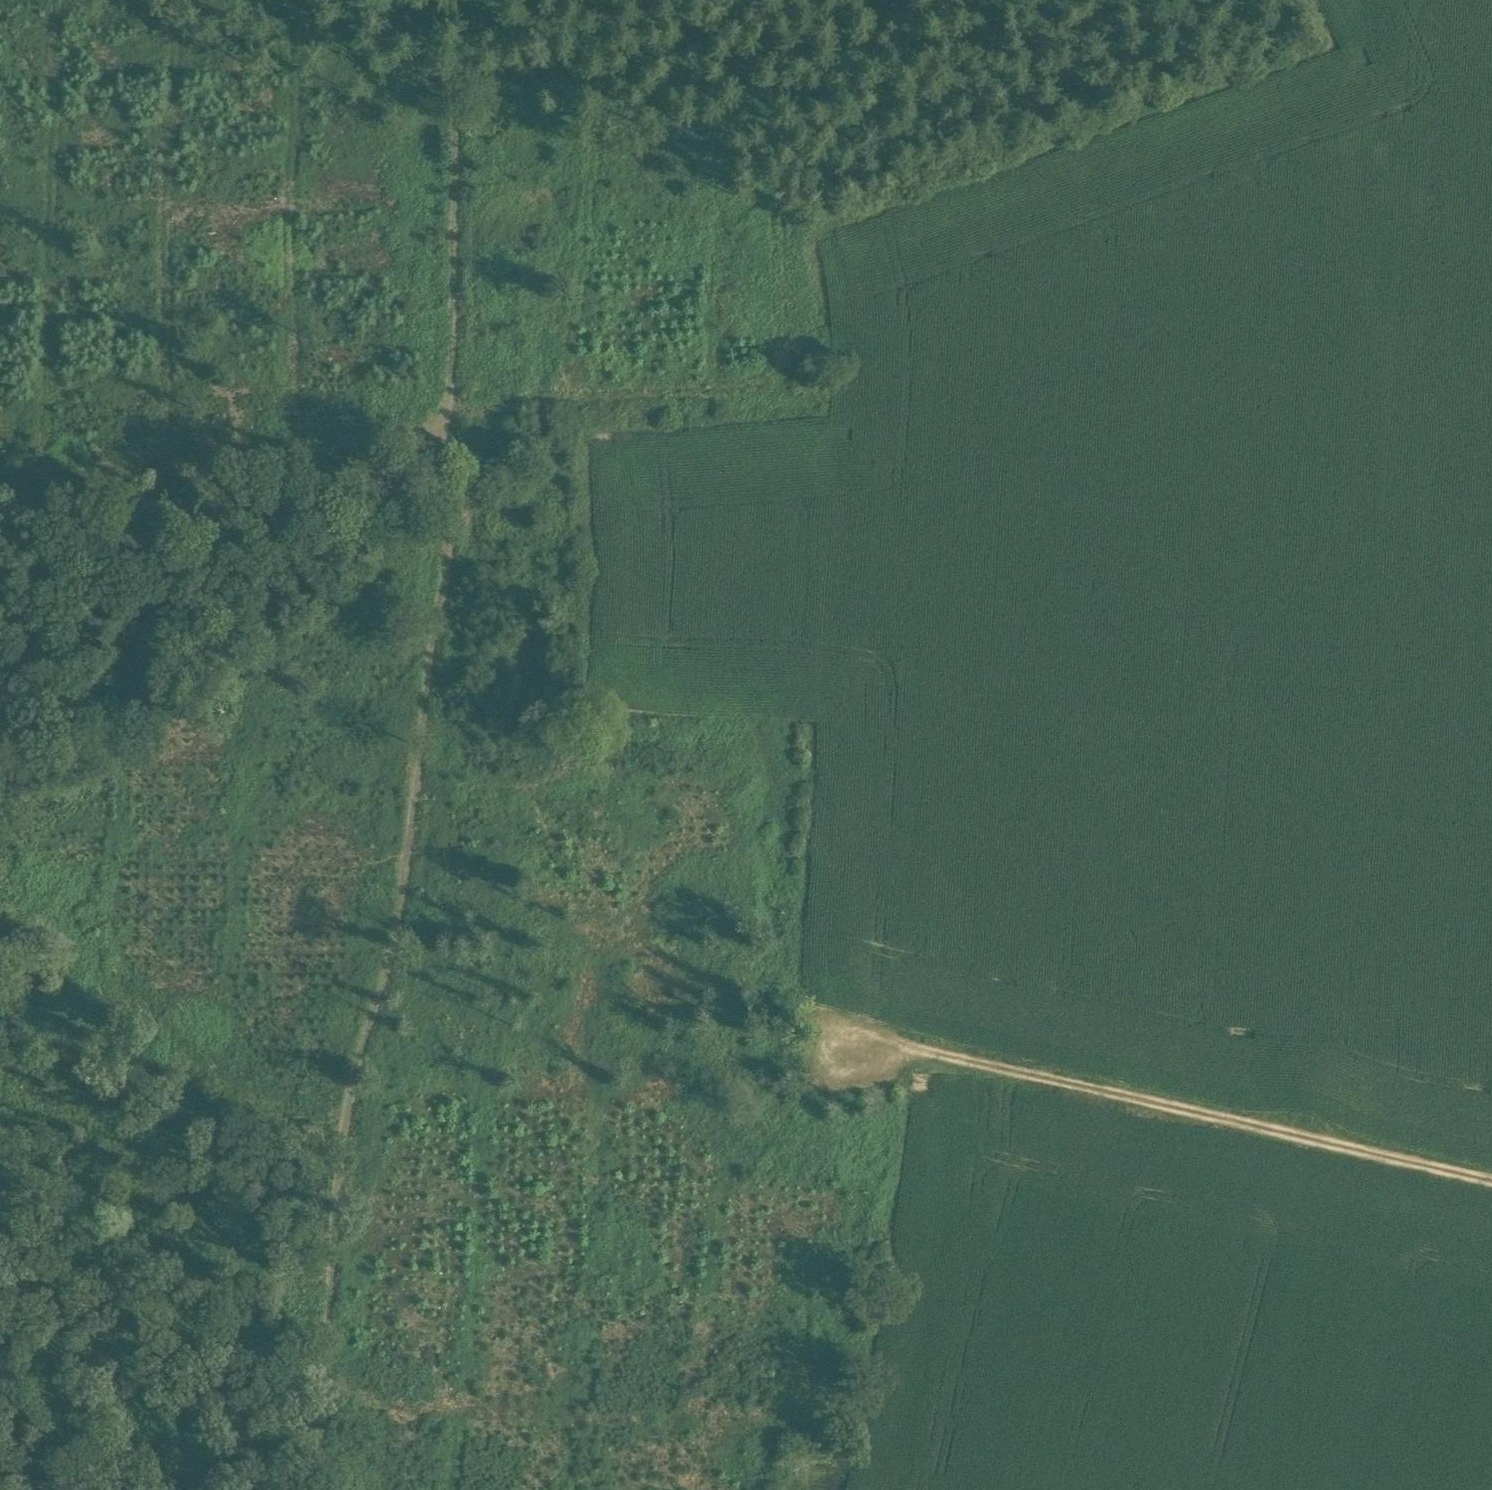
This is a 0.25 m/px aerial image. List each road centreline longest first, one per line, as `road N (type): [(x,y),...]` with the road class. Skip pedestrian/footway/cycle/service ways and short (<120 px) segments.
road 1 (track): [(1491,1181),(864,1039)]

